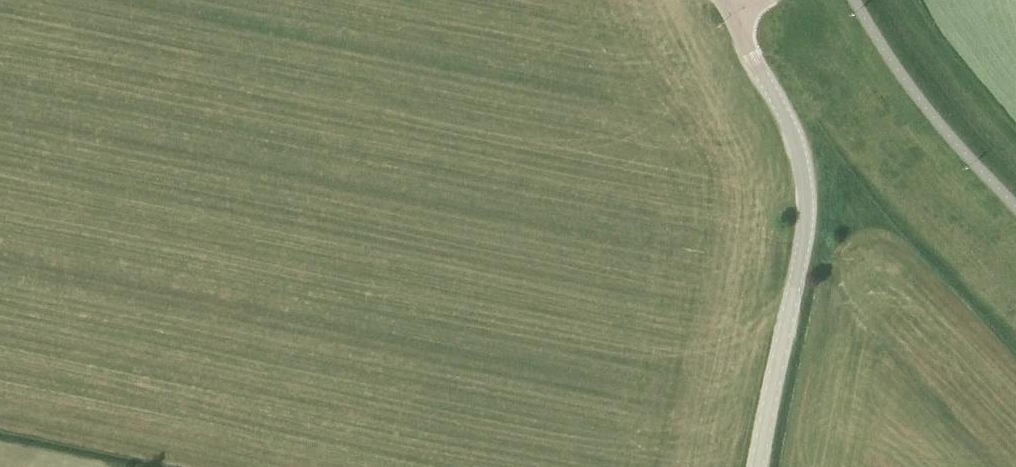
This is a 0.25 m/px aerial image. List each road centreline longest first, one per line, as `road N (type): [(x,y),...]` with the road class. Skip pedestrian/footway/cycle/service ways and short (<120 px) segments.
road 1 (unclassified): [(757,466),(806,201),(798,147),(735,19)]

